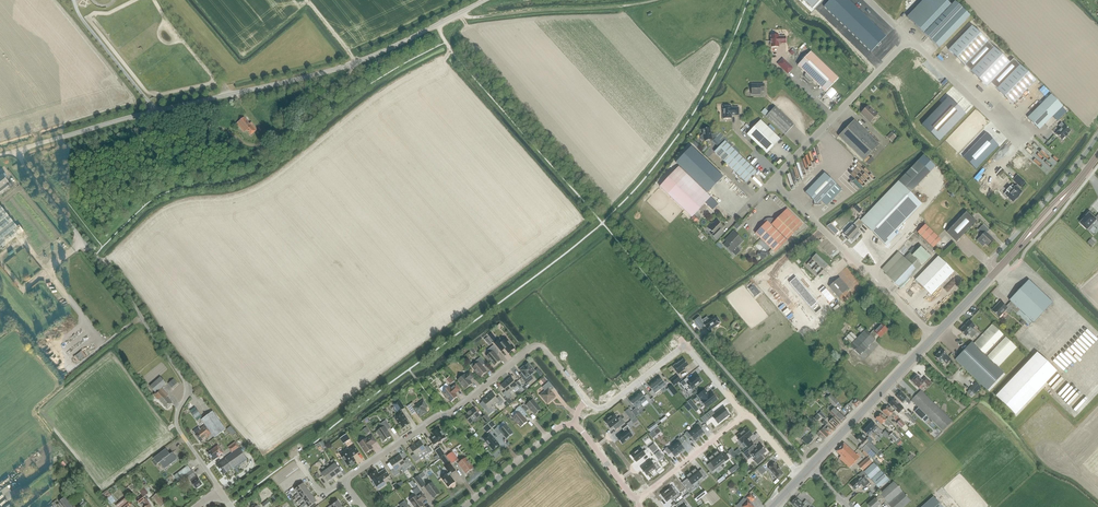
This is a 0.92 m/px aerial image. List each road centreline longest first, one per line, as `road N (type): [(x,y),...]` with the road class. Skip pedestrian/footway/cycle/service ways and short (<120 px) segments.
road 1 (unclassified): [(220,490),(178,429),(187,388),(181,375),(17,150)]
road 2 (unclassified): [(148,113),(257,145),(350,65)]
road 3 (residential): [(347,483),(538,346)]
road 4 (unclassified): [(934,336),(772,181)]
road 5 (residential): [(746,415),(684,346),(605,407),(588,401)]
road 6 (unclassified): [(148,113),(350,65)]
road 7 (track): [(681,316),(810,467)]
road 8 (unclassified): [(772,181),(909,39)]
road 9 (track): [(461,12),(469,19),(654,0)]
road 10 (primary): [(810,467),(934,336)]
road 11 (unclassified): [(1024,135),(987,114),(909,39)]
road 12 (unclassified): [(350,65),(484,0)]
road 13 (residential): [(574,425),(557,428),(464,506)]
road 14 (residential): [(638,499),(746,415)]
road 15 (unclassified): [(17,150),(148,113)]

